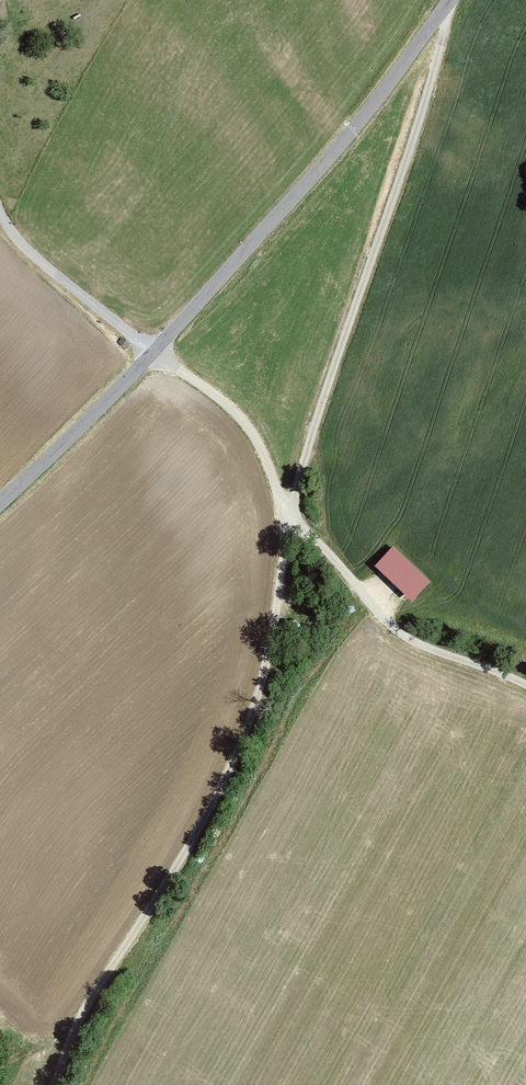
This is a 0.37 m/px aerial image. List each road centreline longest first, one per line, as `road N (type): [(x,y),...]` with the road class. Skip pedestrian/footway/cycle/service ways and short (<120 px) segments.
road 1 (track): [(59,1084),(98,991),(176,872),(247,733),(285,550),(278,492),(246,425),(55,277),(19,240),(0,205)]
road 2 (tertiary): [(451,0),(317,172),(153,354),(0,504)]
road 3 (track): [(285,550),(310,447),(411,153),(447,4)]
road 4 (track): [(525,686),(423,648),(378,615),(289,515)]

